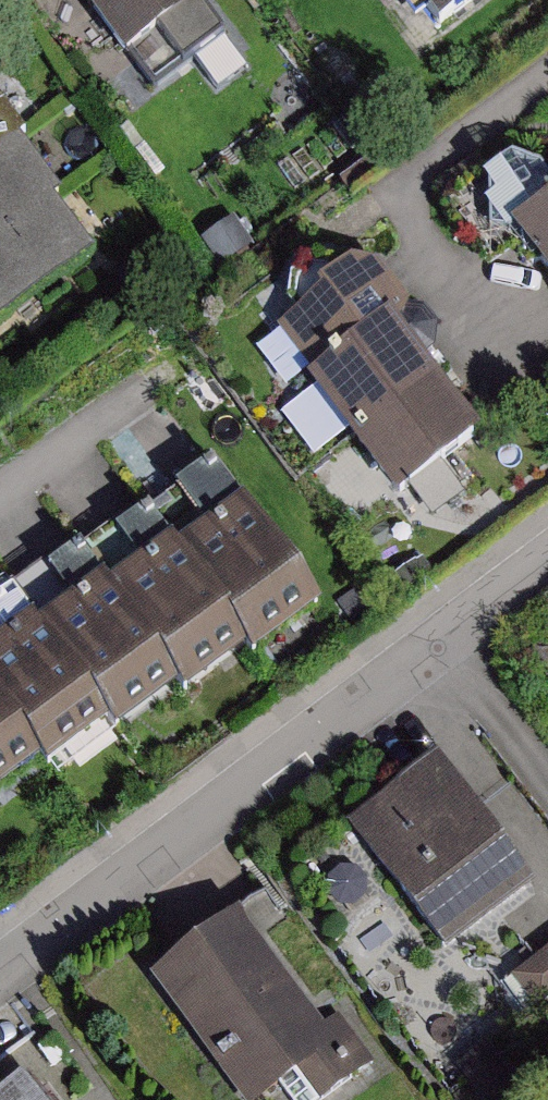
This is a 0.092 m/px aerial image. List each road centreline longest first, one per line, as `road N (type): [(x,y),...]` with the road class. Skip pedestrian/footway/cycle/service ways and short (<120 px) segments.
road 1 (residential): [(0,969),(547,562)]

